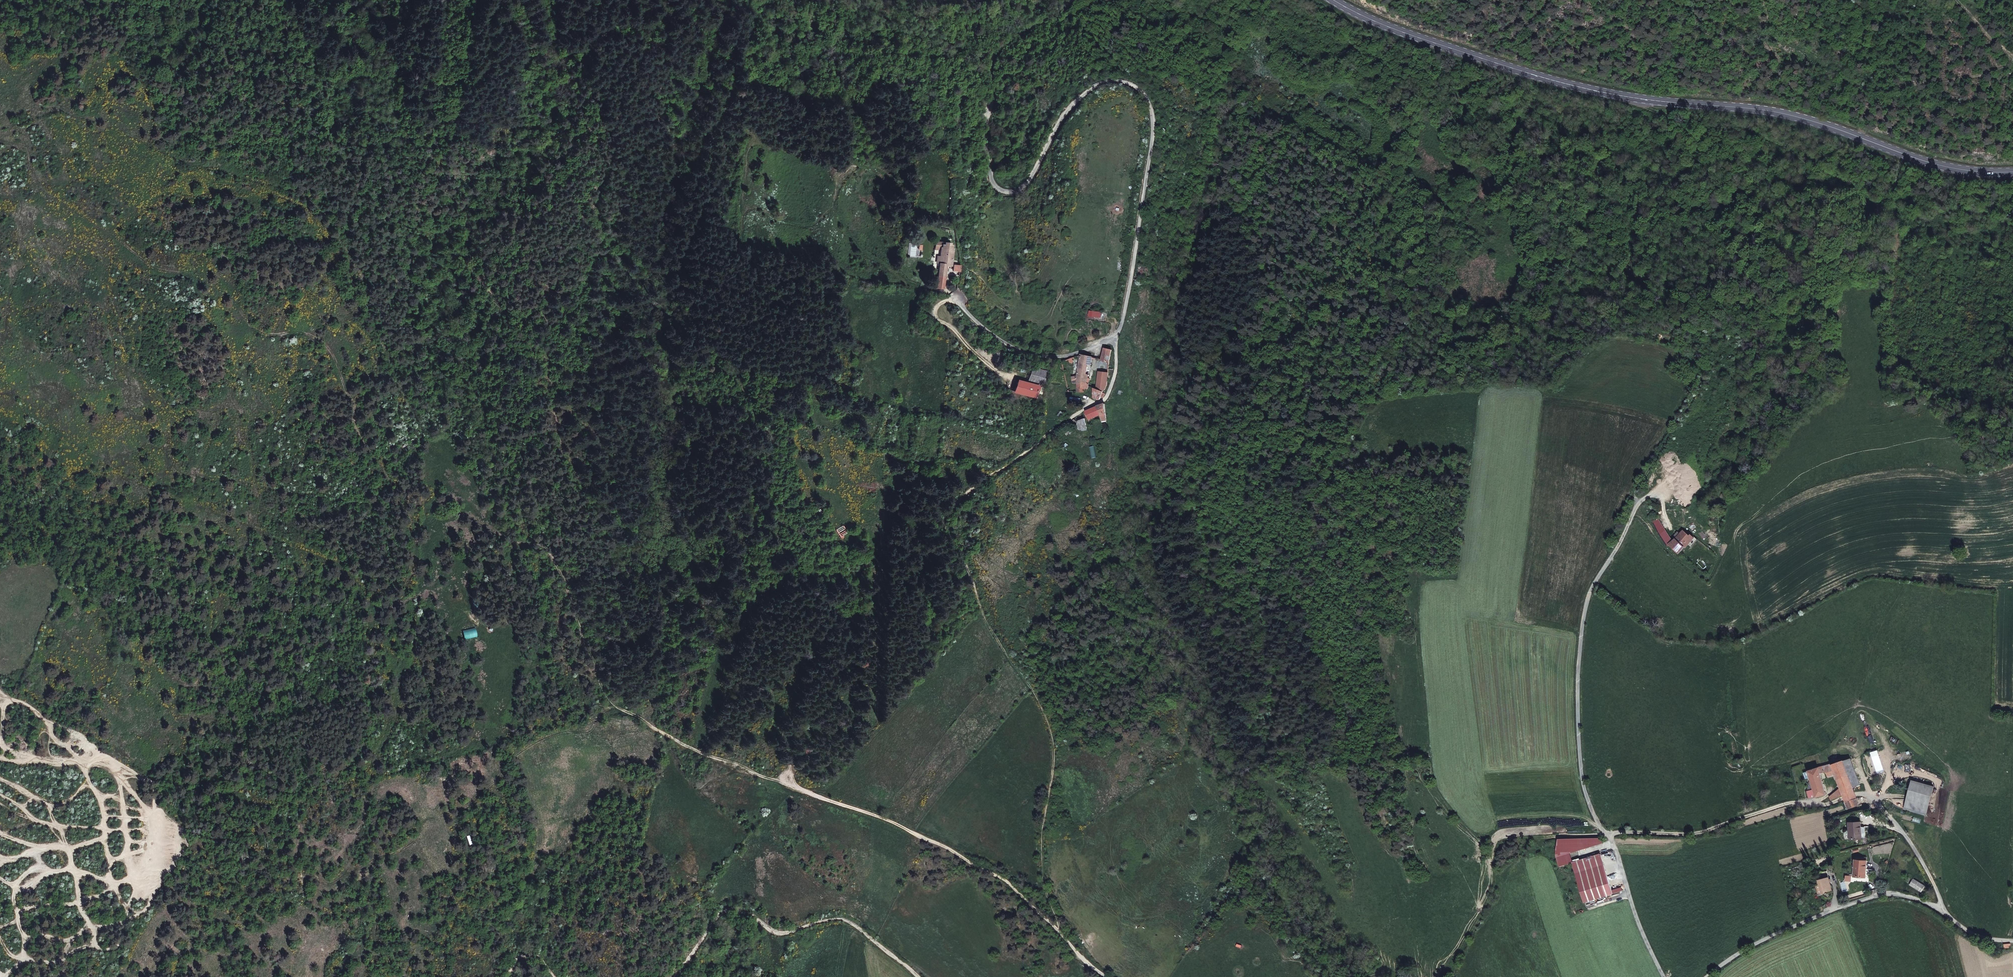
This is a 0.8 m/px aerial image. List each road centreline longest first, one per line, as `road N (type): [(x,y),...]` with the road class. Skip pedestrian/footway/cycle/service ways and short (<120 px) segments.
road 1 (unclassified): [(1074,0),(1001,69),(989,131),(995,181),(1009,193),(1029,184),(1062,117),(1101,82),(1134,86),(1151,113),(1116,374),(1102,401),(1071,419)]
road 2 (secondary): [(2012,170),(1952,168),(1764,109),(1590,89),(1416,36),(1335,0)]
road 3 (unclassified): [(1665,976),(1584,787),(1580,734),(1588,601),(1645,499)]
road 4 (track): [(677,976),(699,939),(734,906),(780,932),(818,918),(857,921),(919,976)]
road 5 (unclassified): [(1943,909),(1907,895),(1868,899),(1766,940),(1709,976)]
road 6 (unclassified): [(1943,909),(1906,835),(1873,796)]

